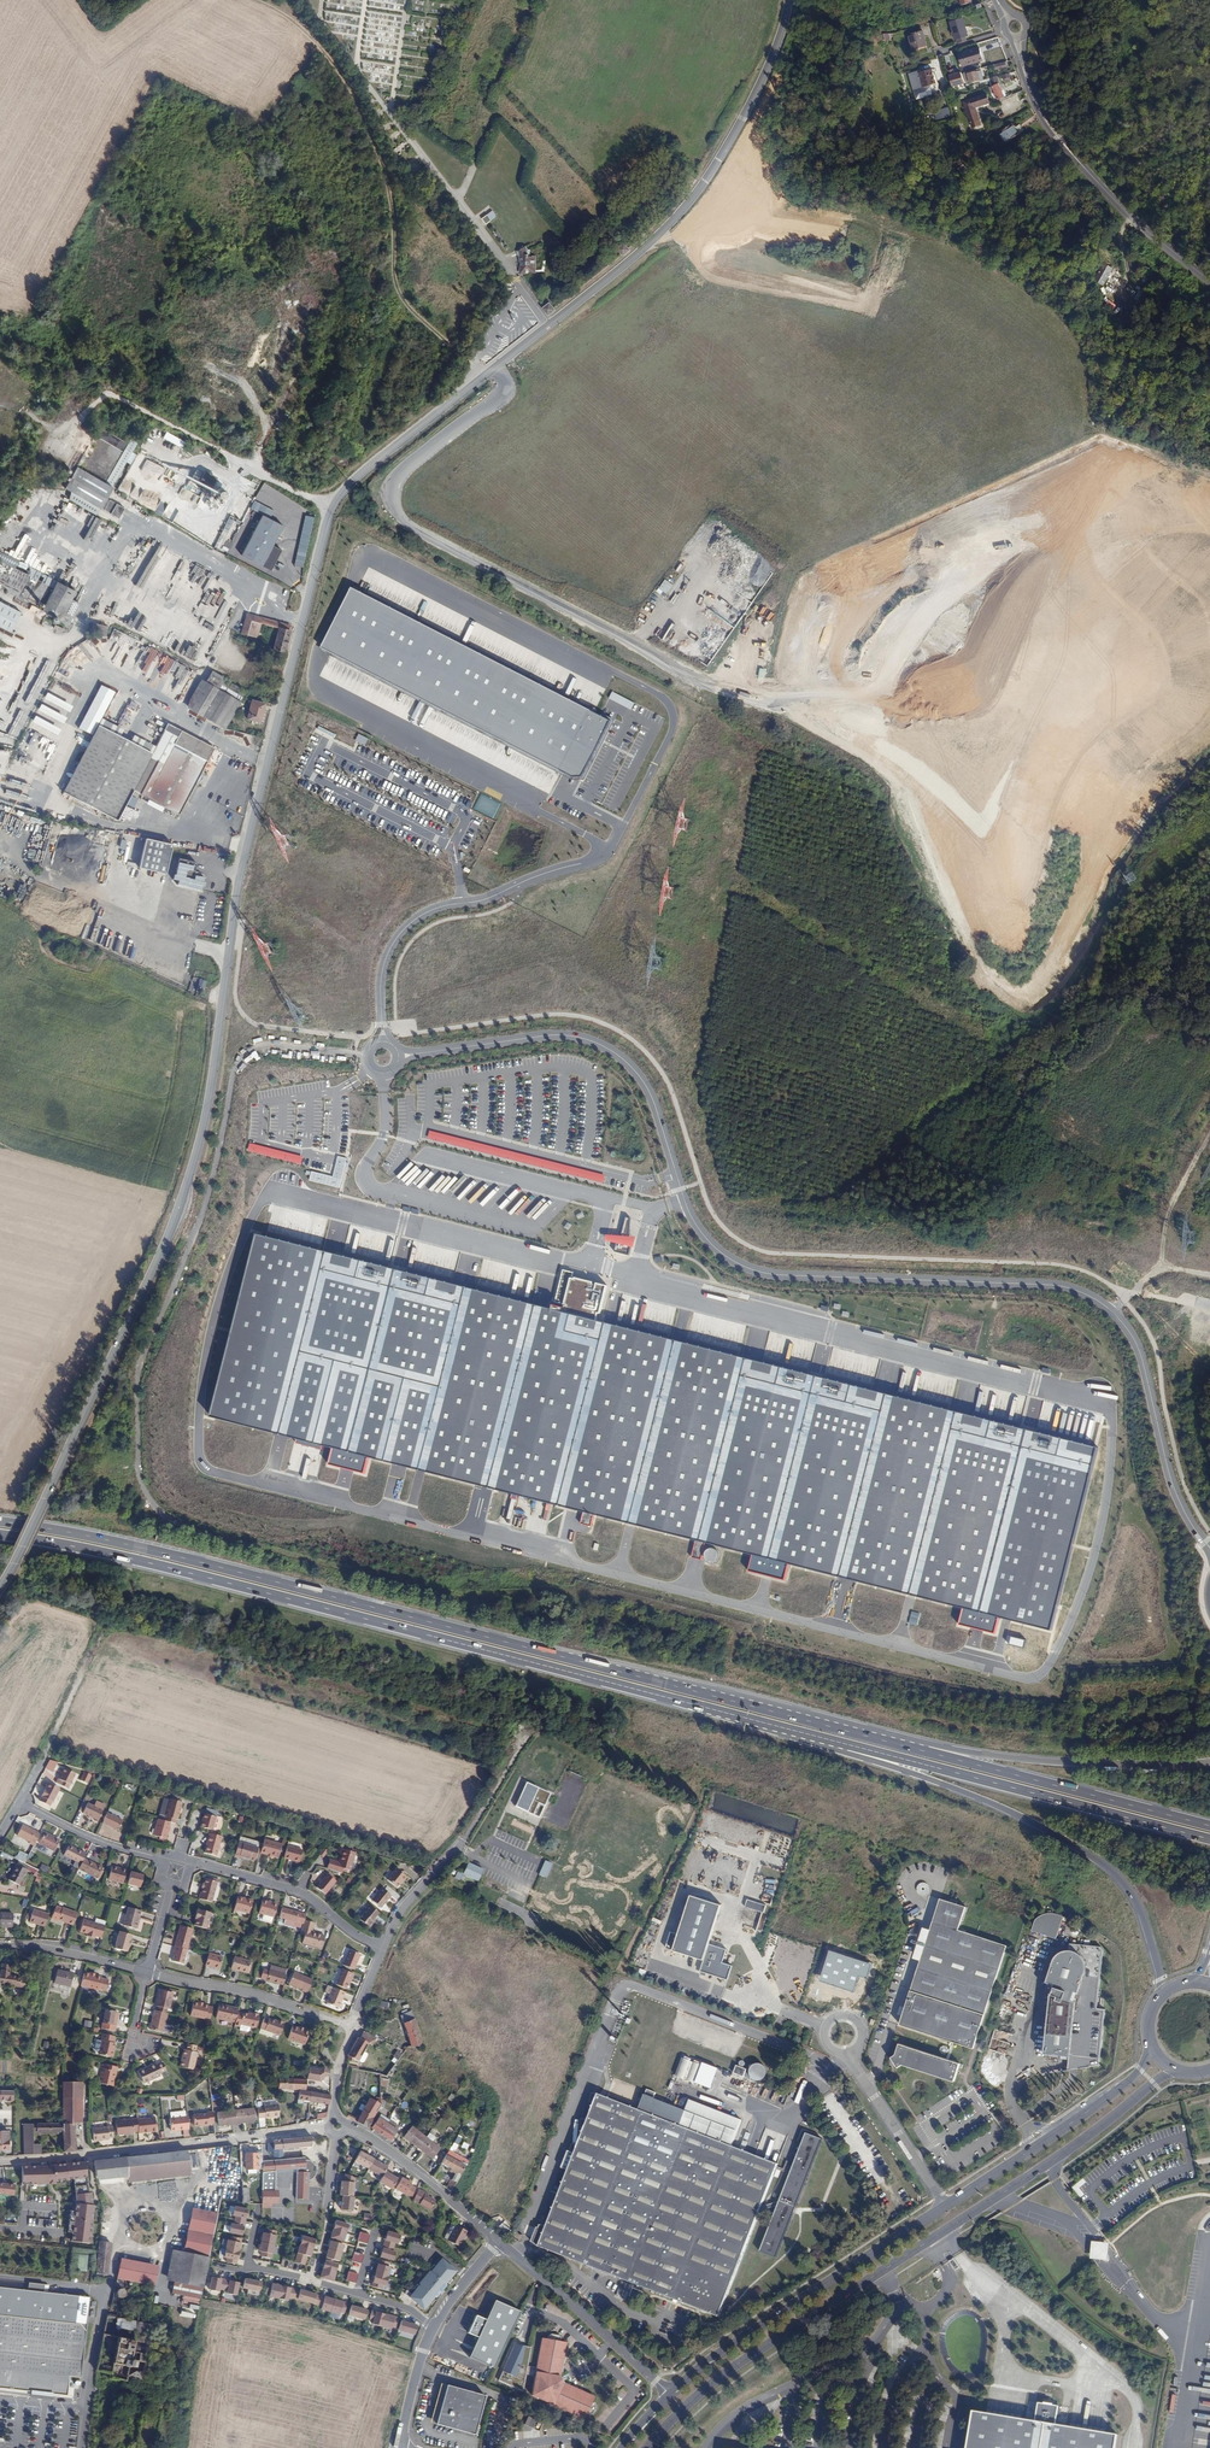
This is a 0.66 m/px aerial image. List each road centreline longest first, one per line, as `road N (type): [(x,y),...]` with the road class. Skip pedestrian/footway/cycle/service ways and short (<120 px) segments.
road 1 (secondary): [(0,1585),(159,1258),(197,1153),(239,881),(337,499)]
road 2 (unclassified): [(423,1052),(562,1035),(615,1053),(650,1093),(695,1222),(749,1268),(1059,1286),(1101,1302),(1138,1347),(1169,1473),(1204,1542)]
road 3 (unclassified): [(495,367),(500,397),(398,474),(391,502),(407,524),(658,660),(713,687),(771,703),(918,780),(957,770),(1017,706),(1050,705),(1063,724)]
road 4 (trunk): [(0,1534),(108,1554),(843,1745)]
road 5 (trunk): [(841,1730),(114,1542),(0,1522)]
road 6 (secondary): [(648,2447),(723,2375),(1177,2070)]
road 7 (secondary): [(1151,2045),(1141,2070),(1122,2087),(718,2354),(670,2395)]
road 8 (track): [(735,1622),(629,1600),(439,1600),(167,1525)]
road 9 (secondary): [(789,0),(750,104),(688,202),(495,367)]
road 10 (trunk): [(843,1745),(1007,1810),(1108,1867),(1141,1909),(1160,1995)]
road 11 (trunk): [(1209,1826),(841,1730)]
road 12 (trunk): [(843,1745),(1209,1840)]
road 13 (trunk): [(1209,1762),(1033,1761),(841,1730)]
road 14 (residential): [(330,2127),(0,2164)]
road 15 (secondary): [(1029,86),(1079,165),(1136,225),(1209,282)]
road 16 (residential): [(381,1948),(406,1906),(458,1850),(525,1741)]
road 17 (unclassified): [(670,2395),(500,2241)]
road 18 (residential): [(192,1861),(300,1892),(381,1948)]
road 19 (residential): [(352,2028),(149,1973)]
road 20 (secondary): [(495,367),(337,499)]
road 21 (residential): [(549,2112),(470,2086),(448,2010),(456,1991)]
road 22 (unclassified): [(491,2234),(345,2125)]
road 23 (residential): [(22,1802),(97,1840),(168,1856)]
road 24 (residential): [(149,1973),(59,1948),(0,1943)]
road 25 (track): [(1159,1270),(1167,1218),(1209,1134)]
road 26 (residential): [(491,2234),(505,2219),(549,2112)]
road 27 (unclassified): [(401,2447),(433,2327)]
road 28 (residential): [(22,1802),(76,1692)]

